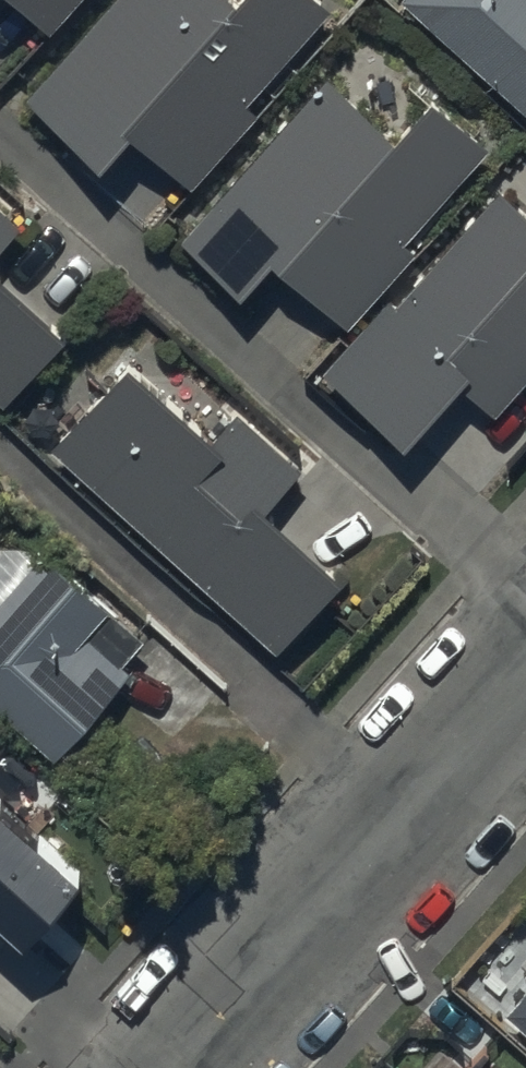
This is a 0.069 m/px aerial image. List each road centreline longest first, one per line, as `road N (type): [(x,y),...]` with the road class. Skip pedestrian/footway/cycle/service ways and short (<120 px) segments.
road 1 (residential): [(525,669),(165,1067)]

